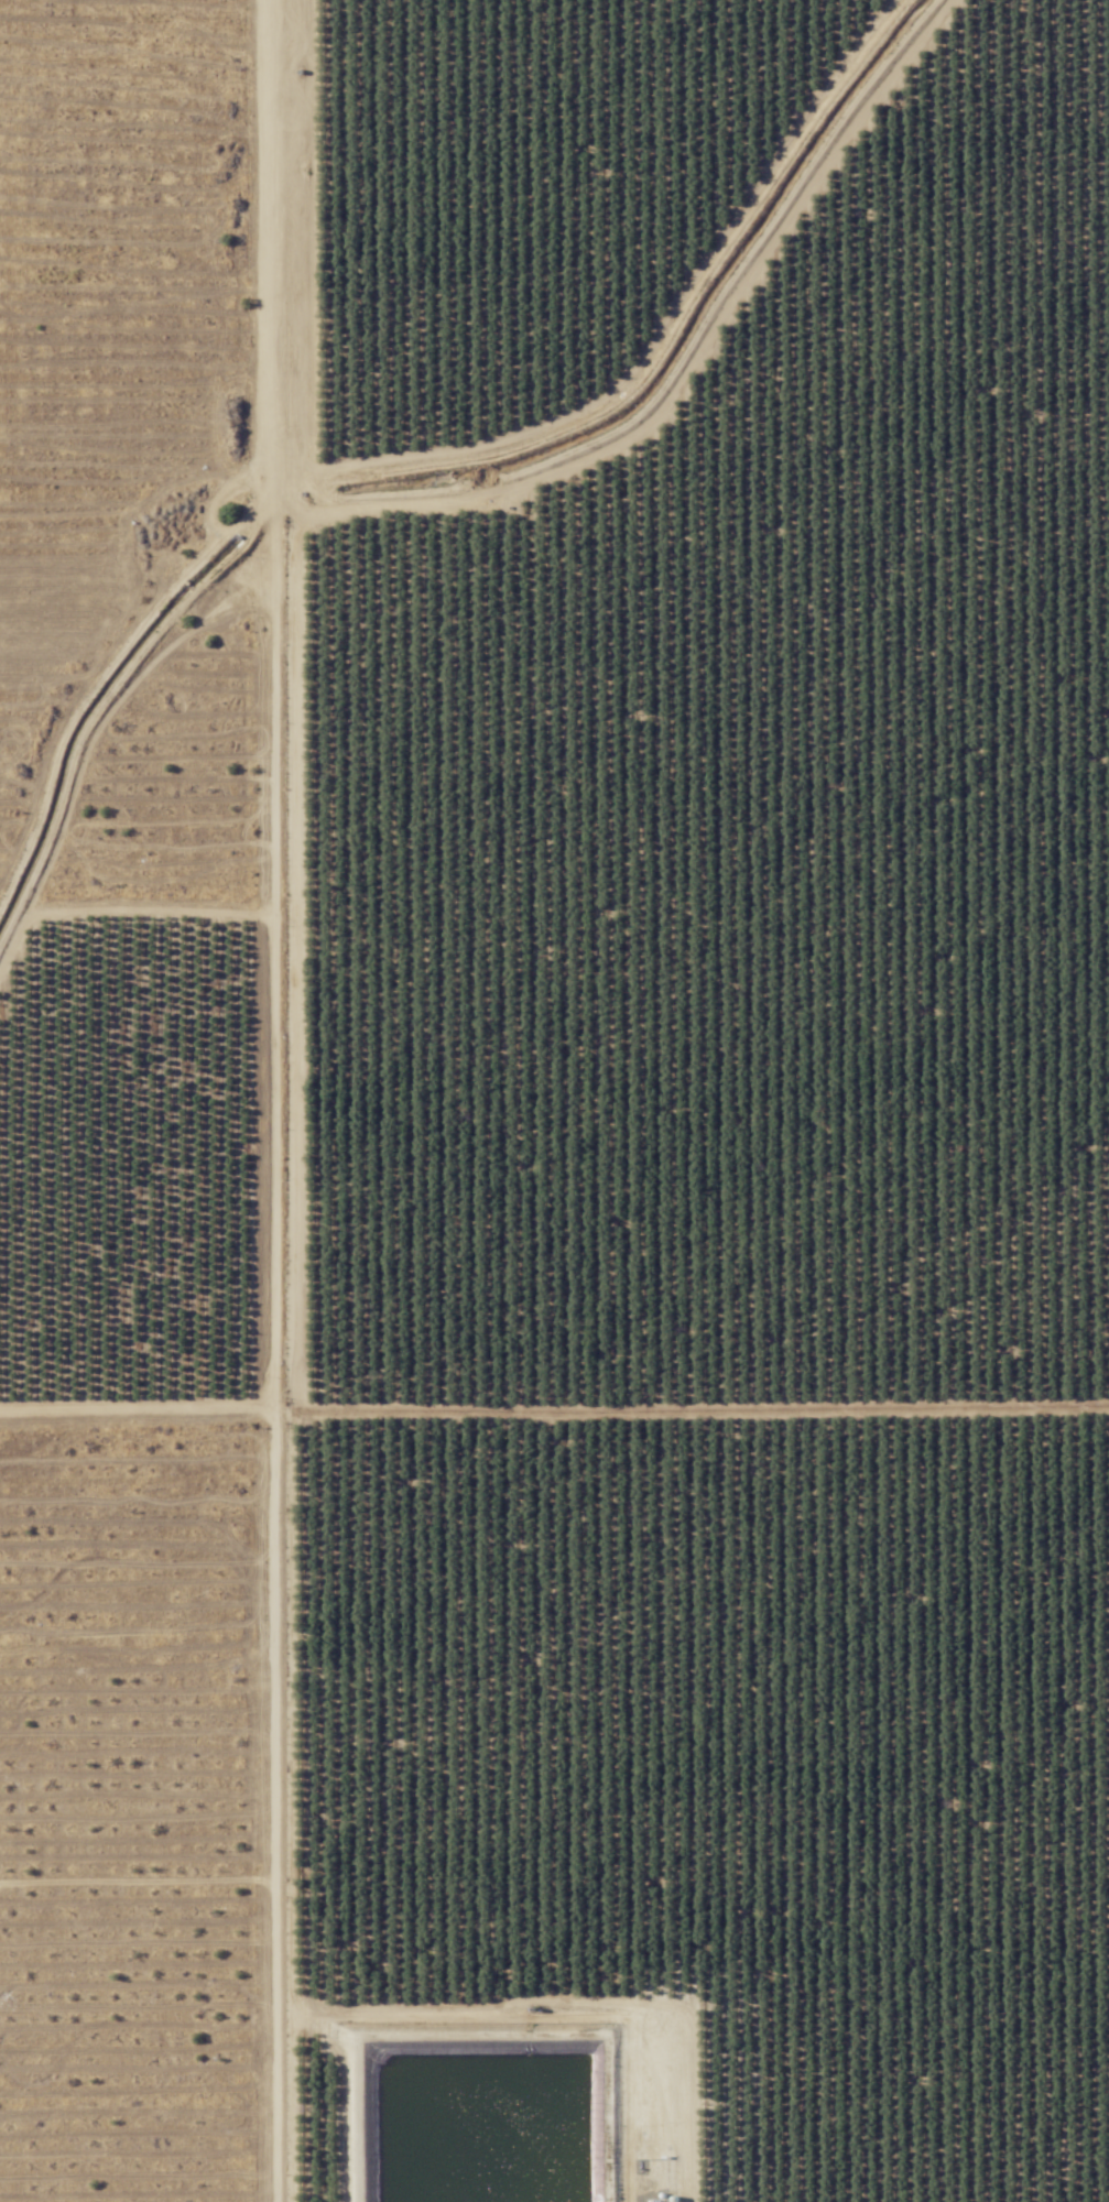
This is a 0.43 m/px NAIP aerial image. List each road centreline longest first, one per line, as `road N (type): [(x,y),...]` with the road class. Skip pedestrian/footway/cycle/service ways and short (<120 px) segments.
road 1 (track): [(278,1408),(1108,1406)]
road 2 (track): [(0,1410),(278,1408)]

